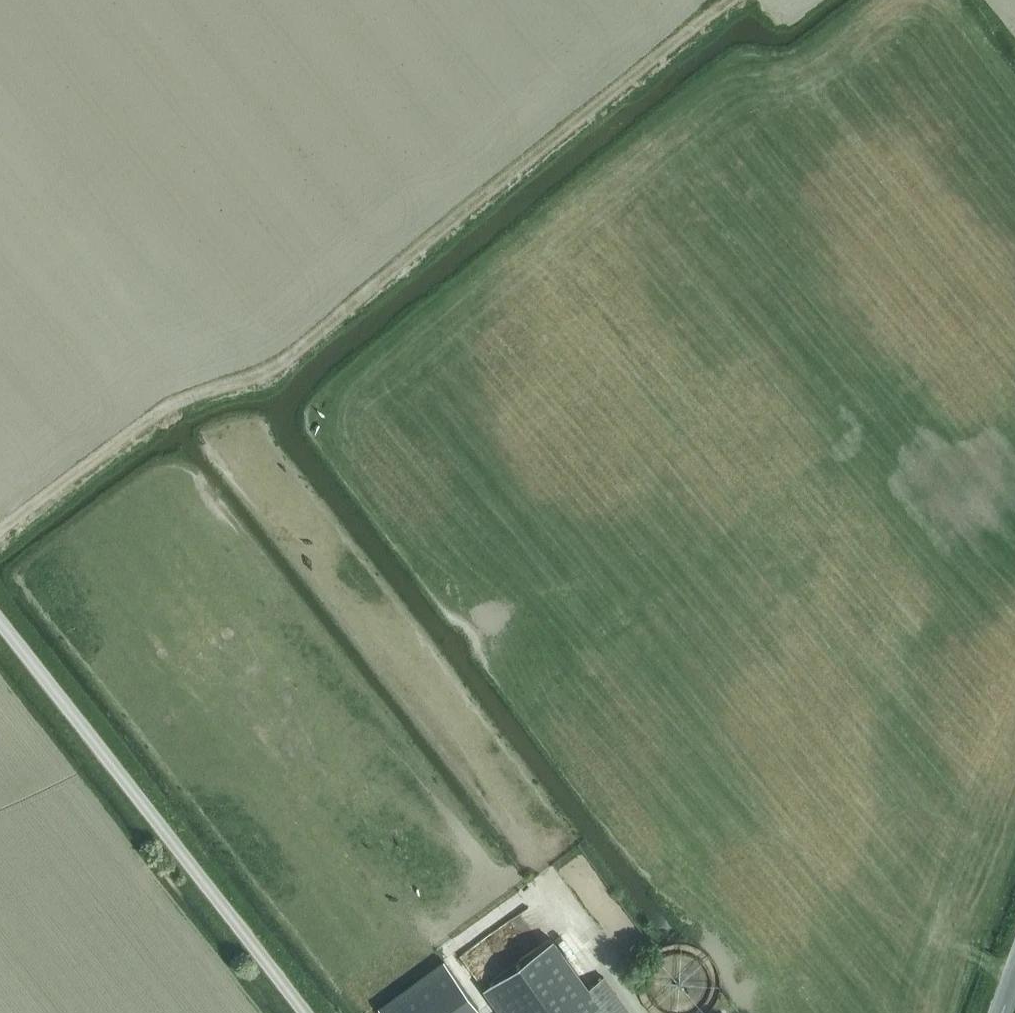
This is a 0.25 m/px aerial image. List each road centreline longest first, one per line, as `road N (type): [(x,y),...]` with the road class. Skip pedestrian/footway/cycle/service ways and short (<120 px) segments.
road 1 (track): [(0,529),(164,406),(270,373),(730,0)]
road 2 (unclassified): [(306,1012),(0,621)]

